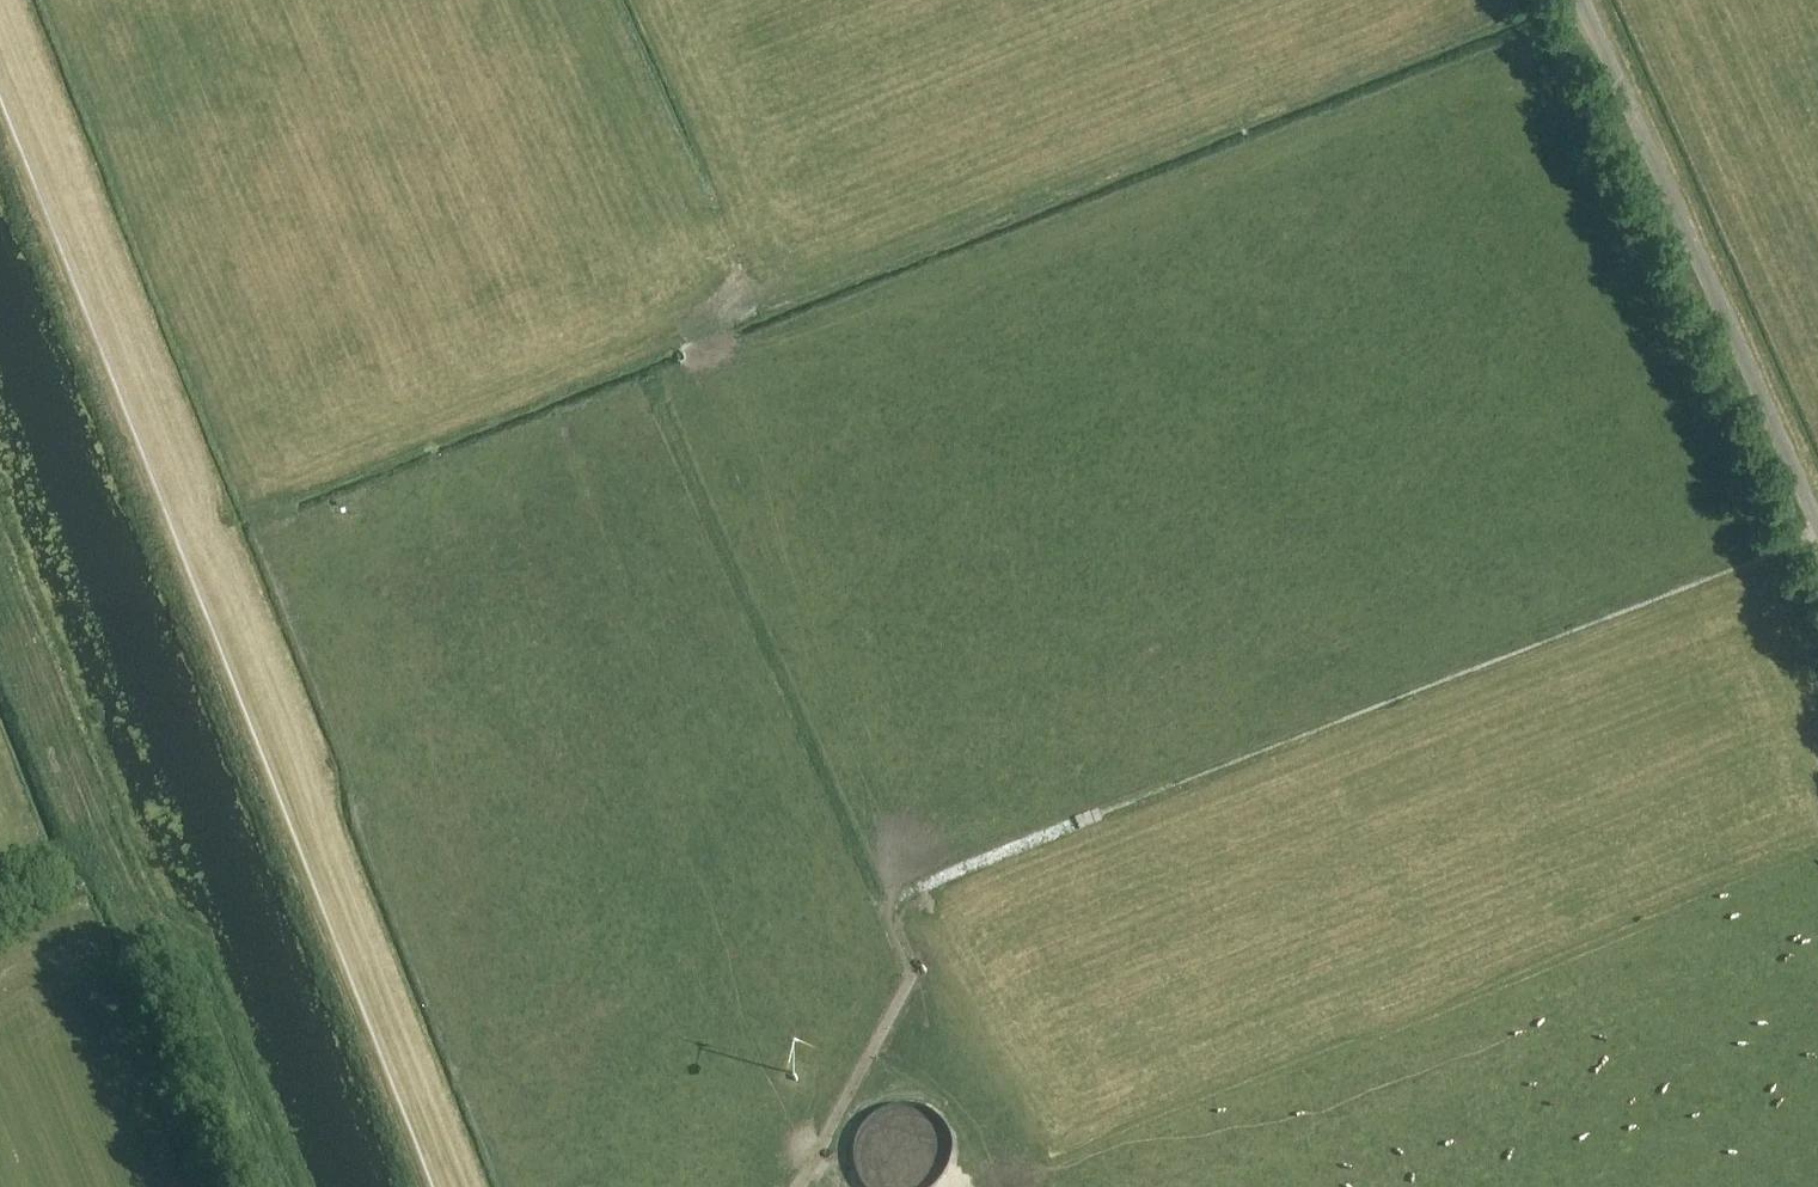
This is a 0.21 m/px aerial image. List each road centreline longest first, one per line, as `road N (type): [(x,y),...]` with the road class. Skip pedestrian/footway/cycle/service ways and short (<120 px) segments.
road 1 (track): [(1817,528),(887,899),(914,981),(791,1186)]
road 2 (unclassified): [(1817,516),(1584,0)]

